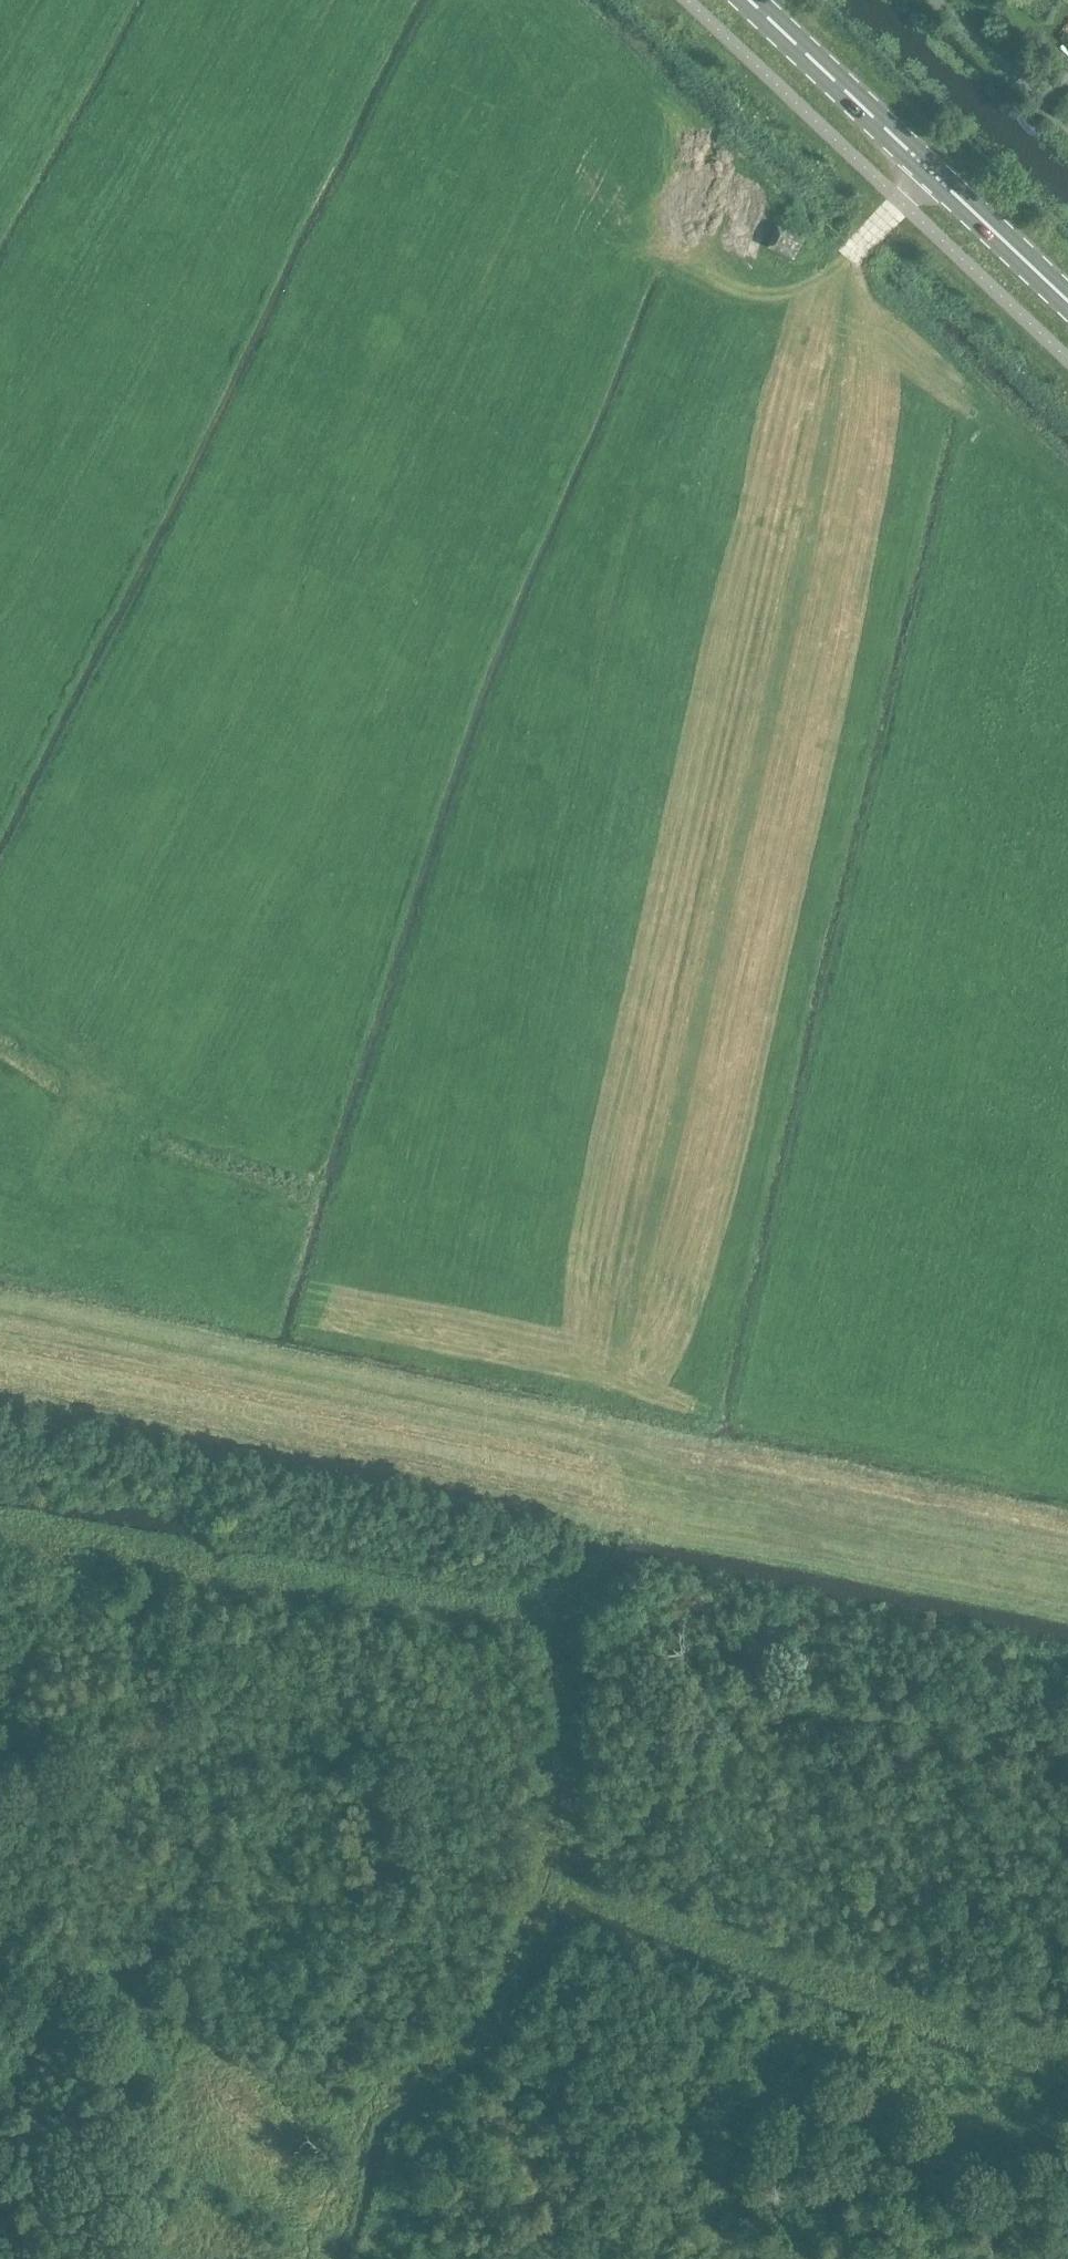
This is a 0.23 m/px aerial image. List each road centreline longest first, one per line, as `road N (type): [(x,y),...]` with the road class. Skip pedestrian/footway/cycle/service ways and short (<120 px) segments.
road 1 (primary): [(1067,298),(750,0)]
road 2 (unclassified): [(1044,101),(938,0)]

